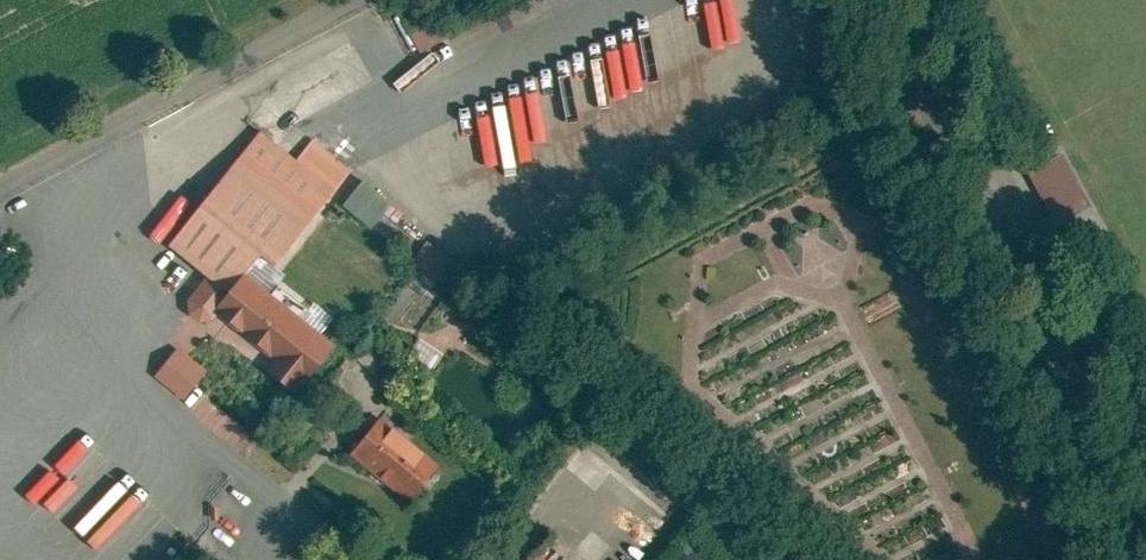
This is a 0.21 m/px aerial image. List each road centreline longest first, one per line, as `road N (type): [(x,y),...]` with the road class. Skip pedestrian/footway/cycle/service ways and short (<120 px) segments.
road 1 (residential): [(1145,498),(883,0)]
road 2 (residential): [(349,0),(0,184)]
road 3 (residential): [(359,559),(240,469)]

